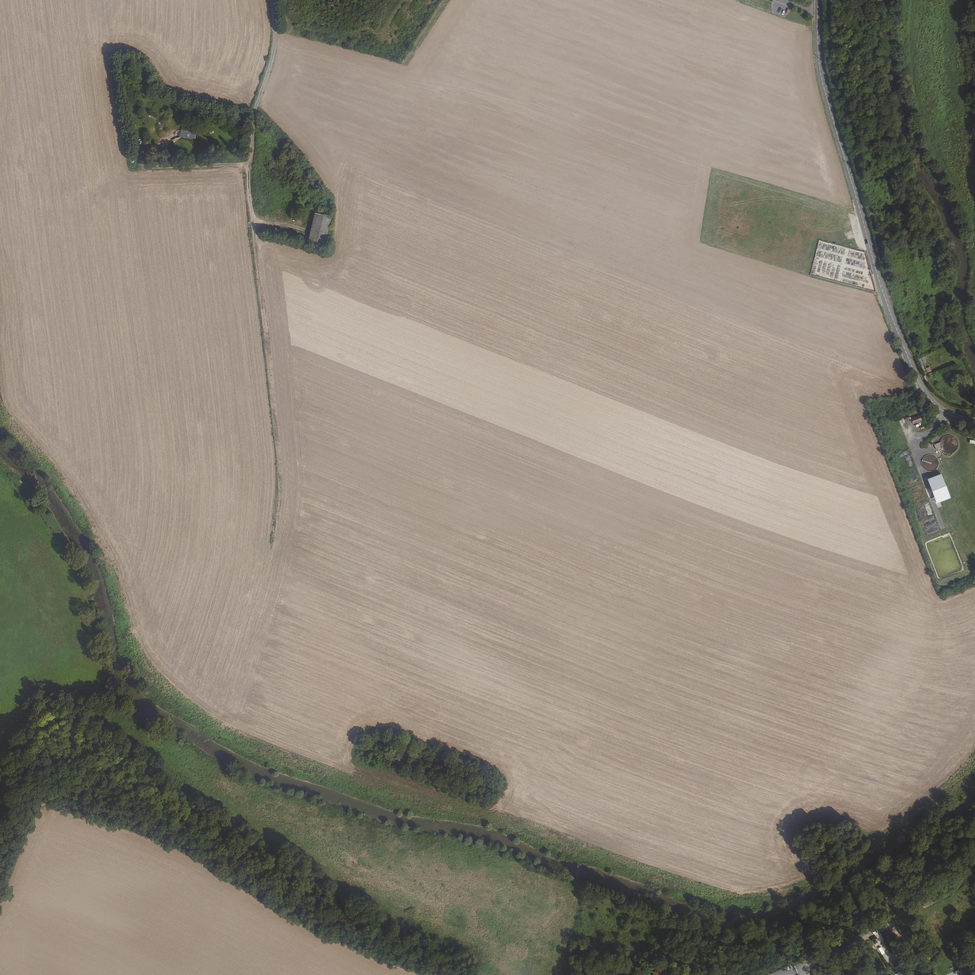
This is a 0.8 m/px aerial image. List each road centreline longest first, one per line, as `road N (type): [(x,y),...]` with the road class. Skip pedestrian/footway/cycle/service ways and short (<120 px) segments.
road 1 (tertiary): [(818,11),(823,83),(891,315),(925,399),(944,415),(974,423)]
road 2 (track): [(254,222),(246,187),(276,37),(274,0)]

